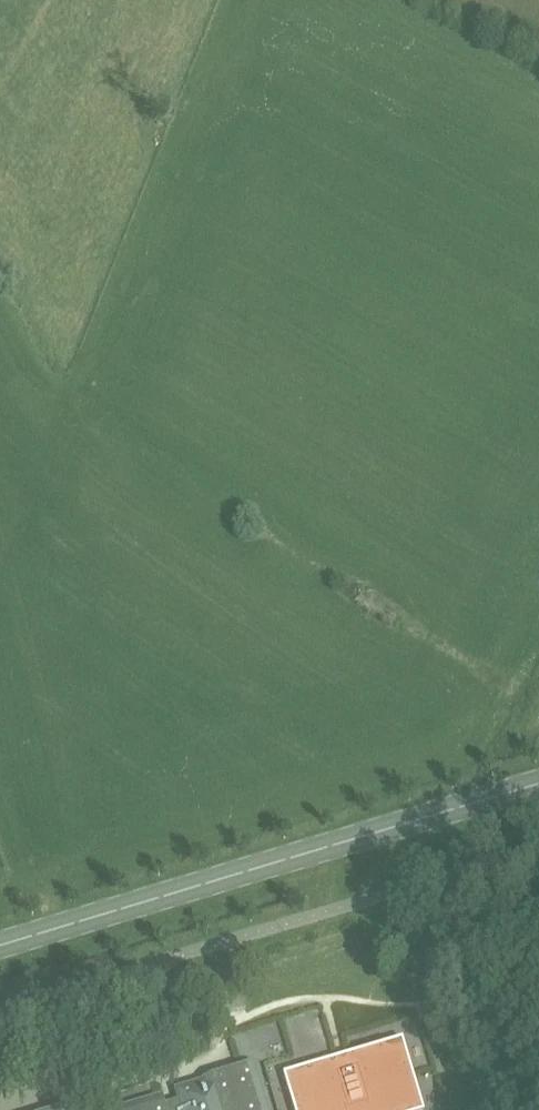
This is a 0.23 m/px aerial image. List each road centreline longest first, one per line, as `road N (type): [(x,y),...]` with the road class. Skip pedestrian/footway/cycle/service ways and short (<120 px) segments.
road 1 (secondary): [(0,946),(538,784)]

